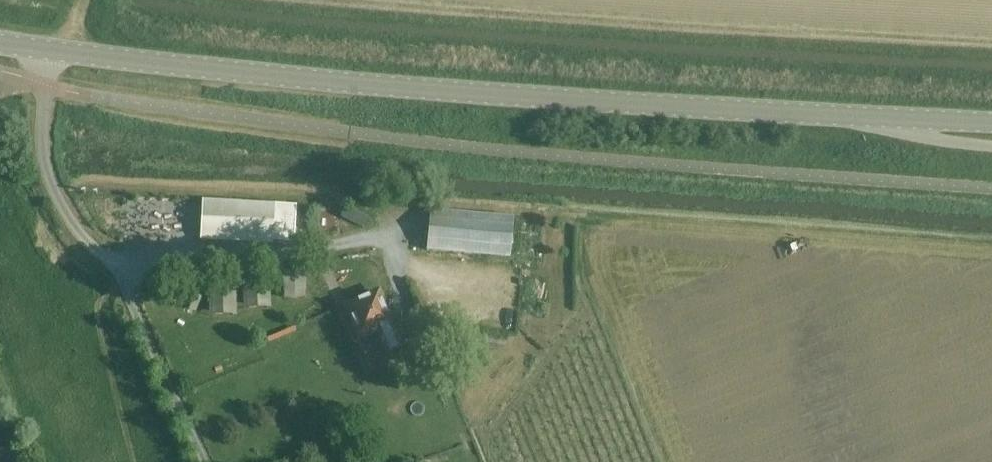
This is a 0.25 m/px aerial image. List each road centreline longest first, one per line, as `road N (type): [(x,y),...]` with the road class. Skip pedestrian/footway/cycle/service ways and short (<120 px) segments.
road 1 (secondary): [(0,43),(359,87),(888,118)]

